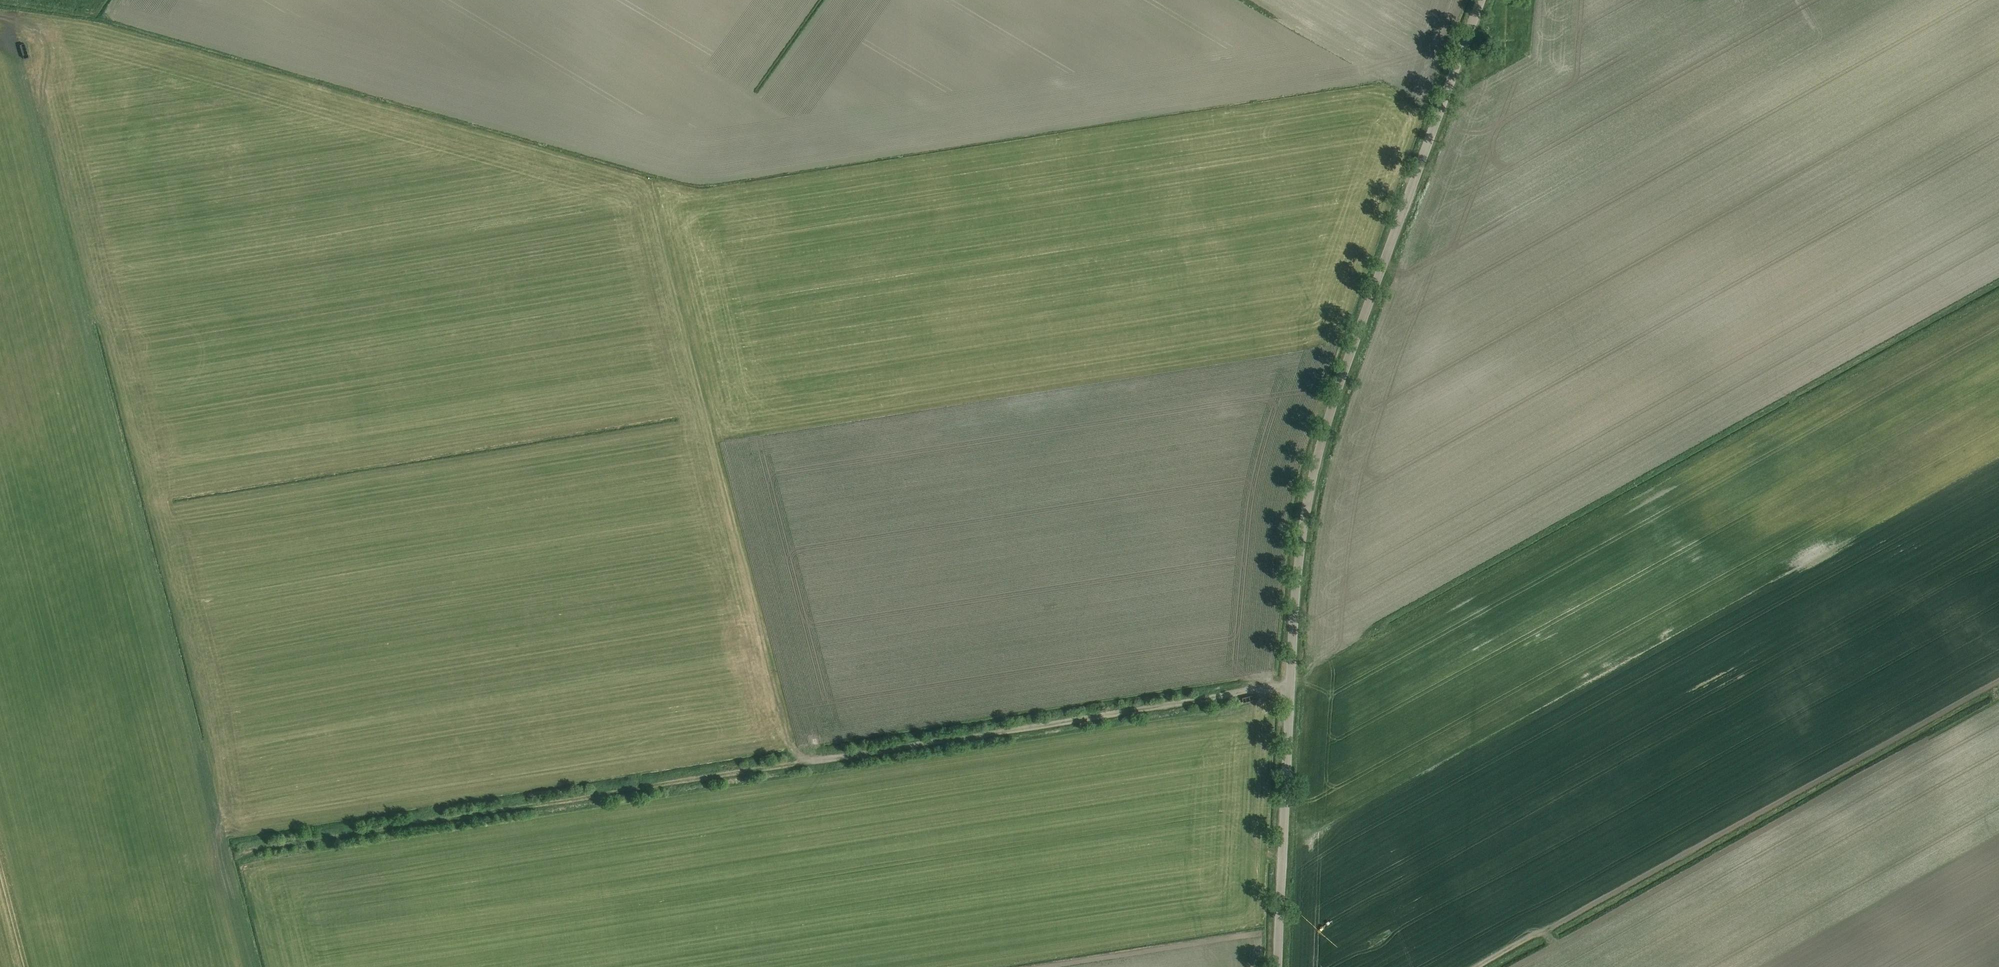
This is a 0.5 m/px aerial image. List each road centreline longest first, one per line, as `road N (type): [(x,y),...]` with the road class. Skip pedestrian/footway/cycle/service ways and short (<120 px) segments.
road 1 (track): [(1289,686),(233,853)]
road 2 (tertiary): [(1277,966),(1298,562),(1314,470),(1481,0)]

